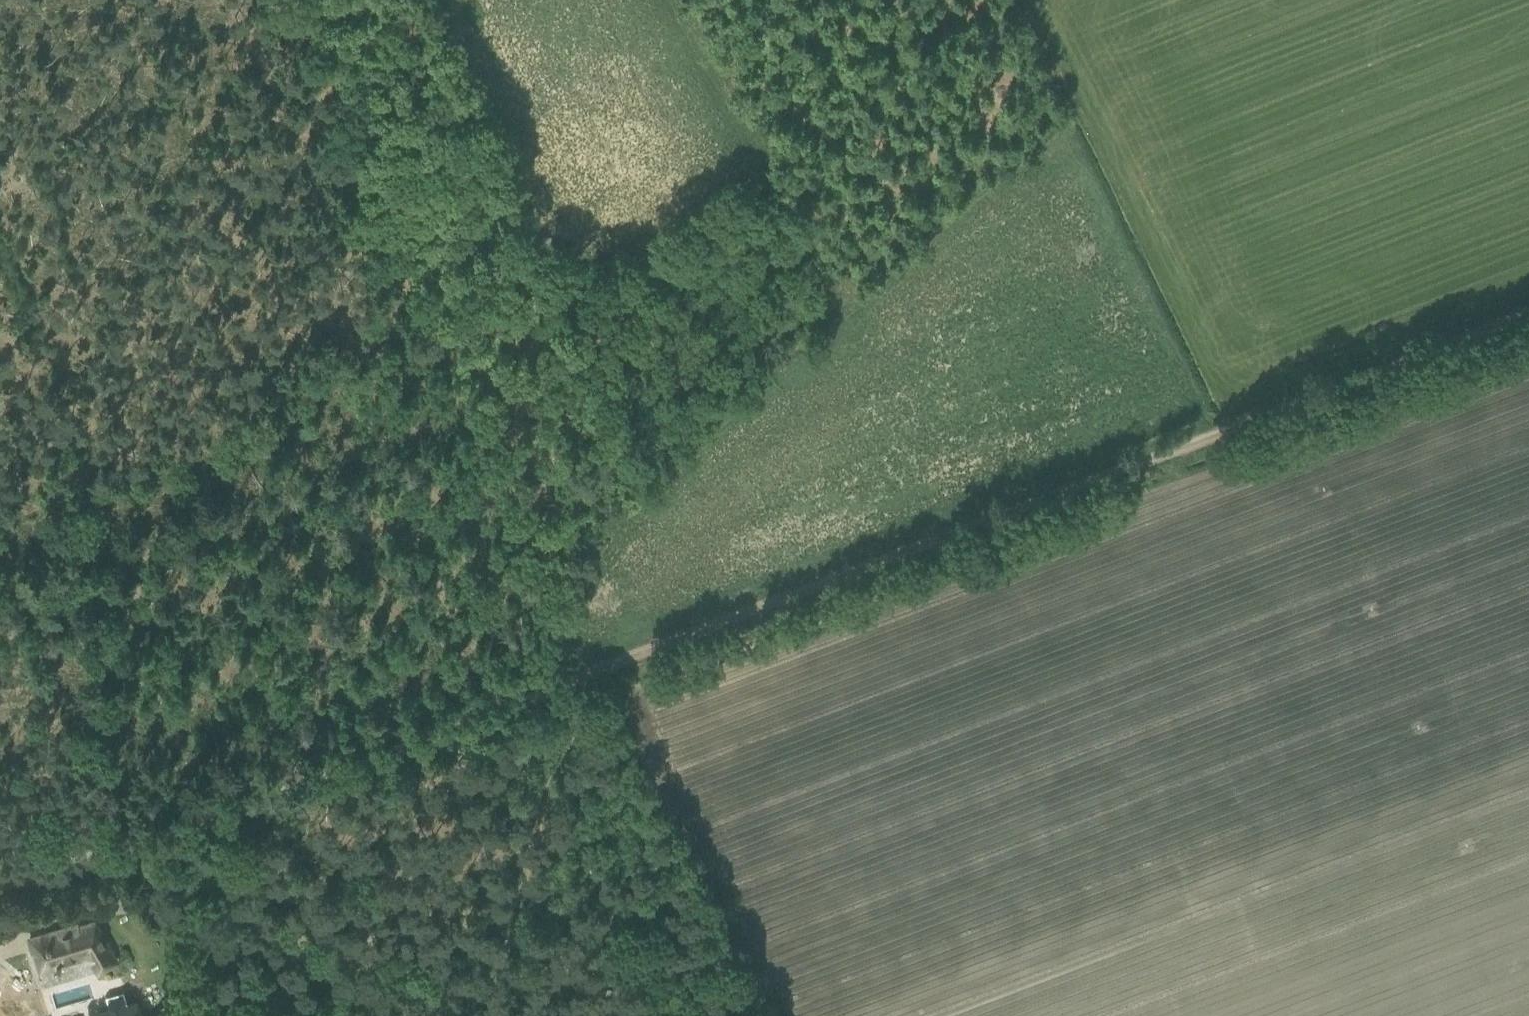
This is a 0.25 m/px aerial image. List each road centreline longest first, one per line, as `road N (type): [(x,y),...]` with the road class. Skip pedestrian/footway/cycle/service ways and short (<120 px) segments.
road 1 (track): [(1528,314),(541,691),(8,881)]

